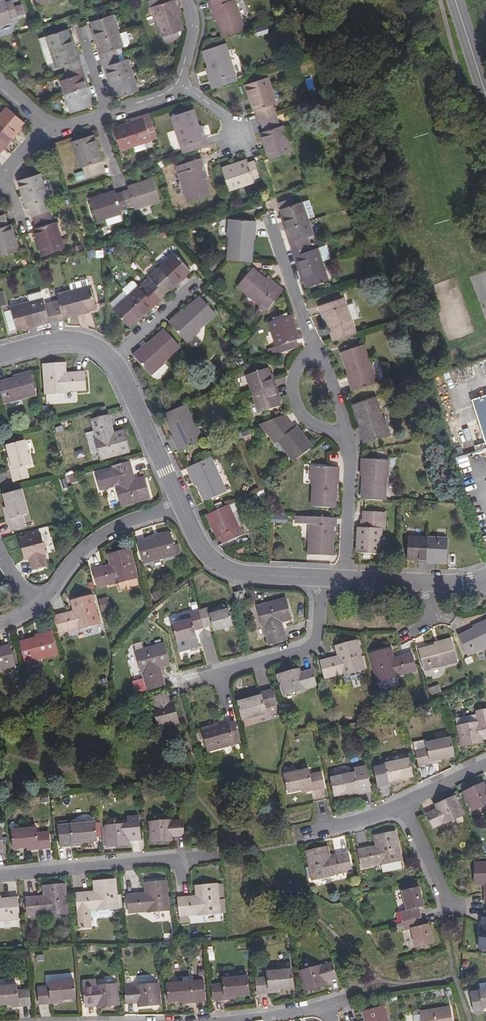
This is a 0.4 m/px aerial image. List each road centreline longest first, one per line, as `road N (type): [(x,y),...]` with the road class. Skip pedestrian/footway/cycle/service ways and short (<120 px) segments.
road 1 (residential): [(0,876),(177,858),(180,892)]
road 2 (residential): [(181,505),(96,539),(39,605)]
road 3 (residential): [(181,505),(209,556),(227,570),(322,578)]
road 4 (residential): [(322,578),(313,645),(219,672)]
road 5 (residential): [(113,358),(181,505)]
road 6 (residential): [(345,579),(352,470),(345,428)]
road 7 (residential): [(404,804),(452,905),(470,904)]
road 8 (residential): [(317,348),(273,226)]
road 9 (residential): [(345,428),(313,425),(296,407),(292,382),(317,348)]

